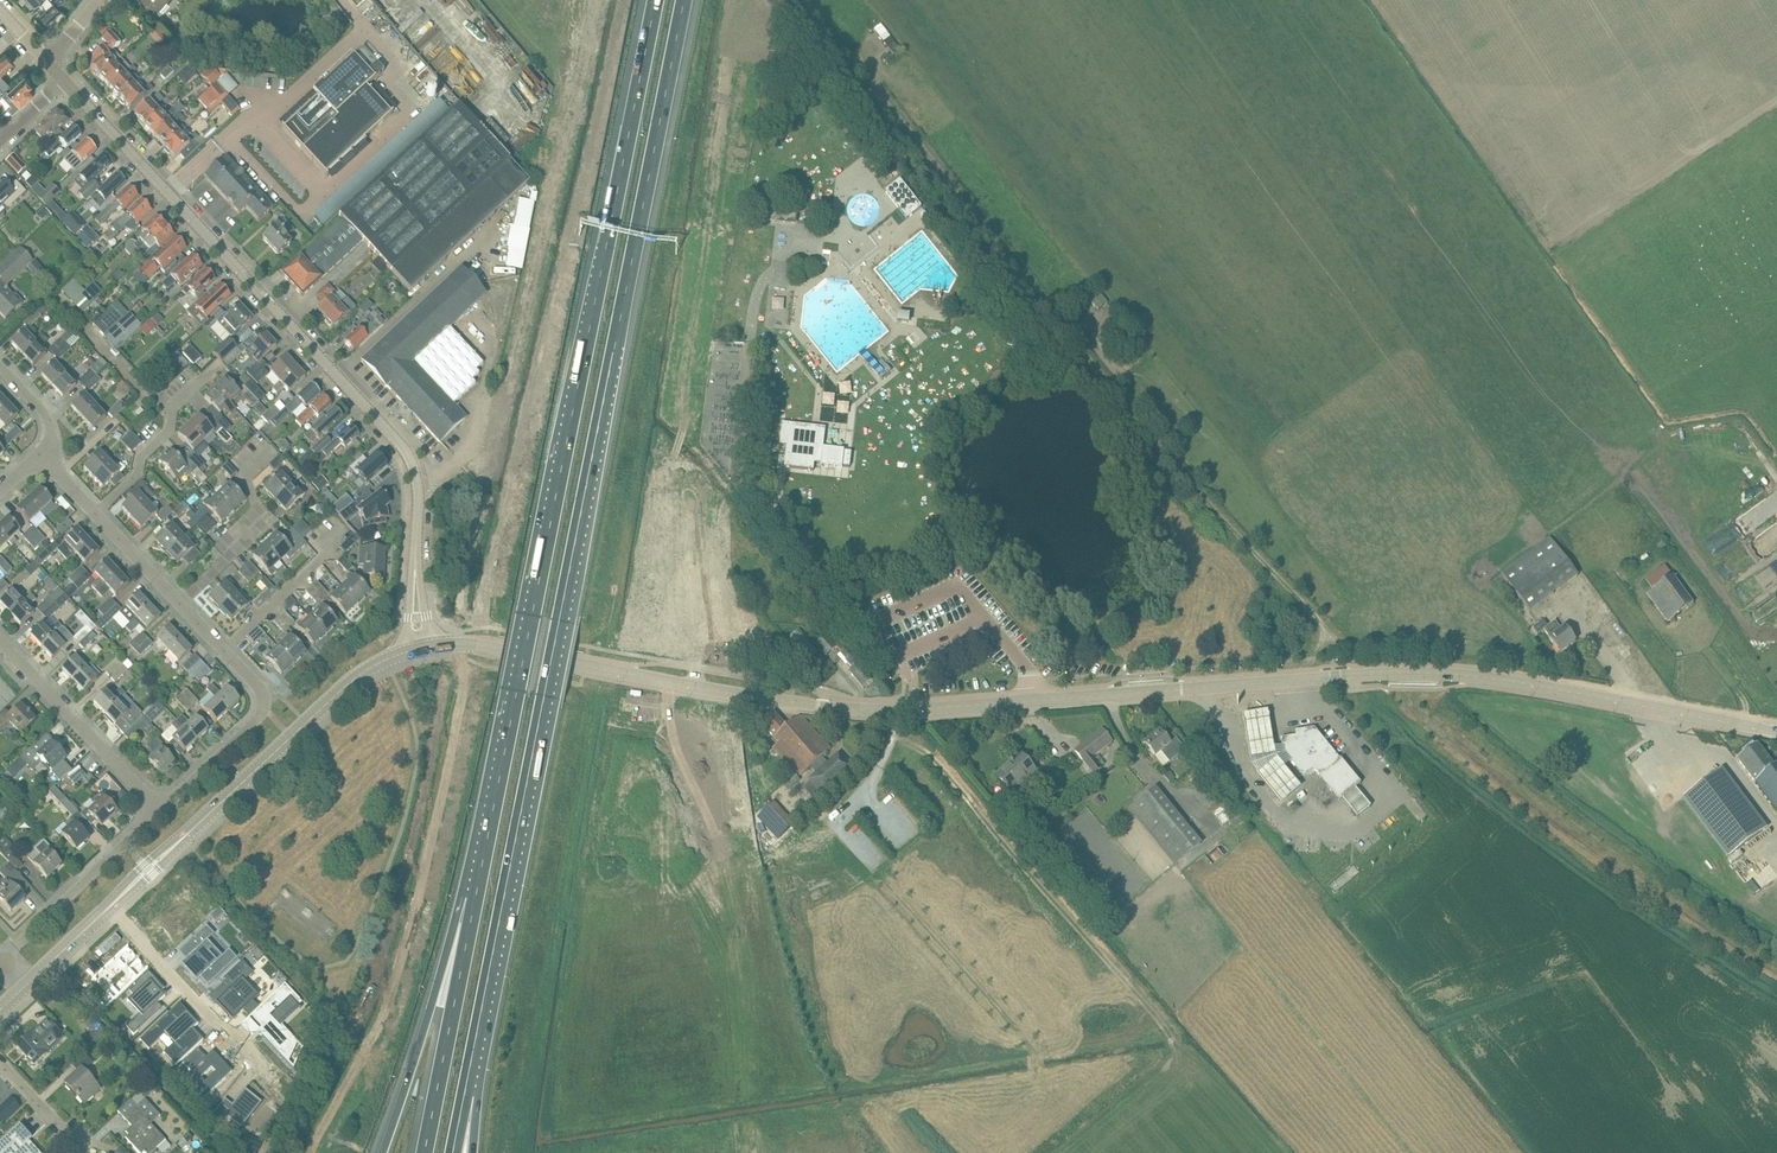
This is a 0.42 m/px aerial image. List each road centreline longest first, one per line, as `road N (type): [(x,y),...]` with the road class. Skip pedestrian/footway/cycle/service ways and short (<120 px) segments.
road 1 (tertiary): [(1776,731),(1442,673),(888,710),(741,694),(480,644),(430,646)]
road 2 (motorway): [(770,1152),(717,1031),(667,869),(638,636),(644,455),(727,0)]
road 3 (motorway): [(463,1095),(685,0)]
road 4 (motorway): [(654,0),(476,890)]
road 5 (tertiary): [(415,574),(418,488),(400,444),(63,78)]
road 6 (track): [(696,685),(721,846),(743,928),(771,1018),(834,1152)]
road 7 (tertiary): [(169,850),(345,687),(411,650)]
road 8 (residential): [(159,810),(254,722),(262,699),(180,604)]
road 9 (motorway): [(476,890),(444,958),(383,1152)]
road 10 (motorway): [(476,890),(423,1152)]
road 11 (residential): [(108,907),(272,1079)]
road 12 (residential): [(159,810),(0,639)]
road 13 (residential): [(3,958),(159,810)]
road 14 (residential): [(180,604),(257,527),(244,478),(273,451)]
road 15 (residential): [(96,513),(169,430),(171,410),(219,364)]
road 16 (residential): [(180,604),(96,513)]

